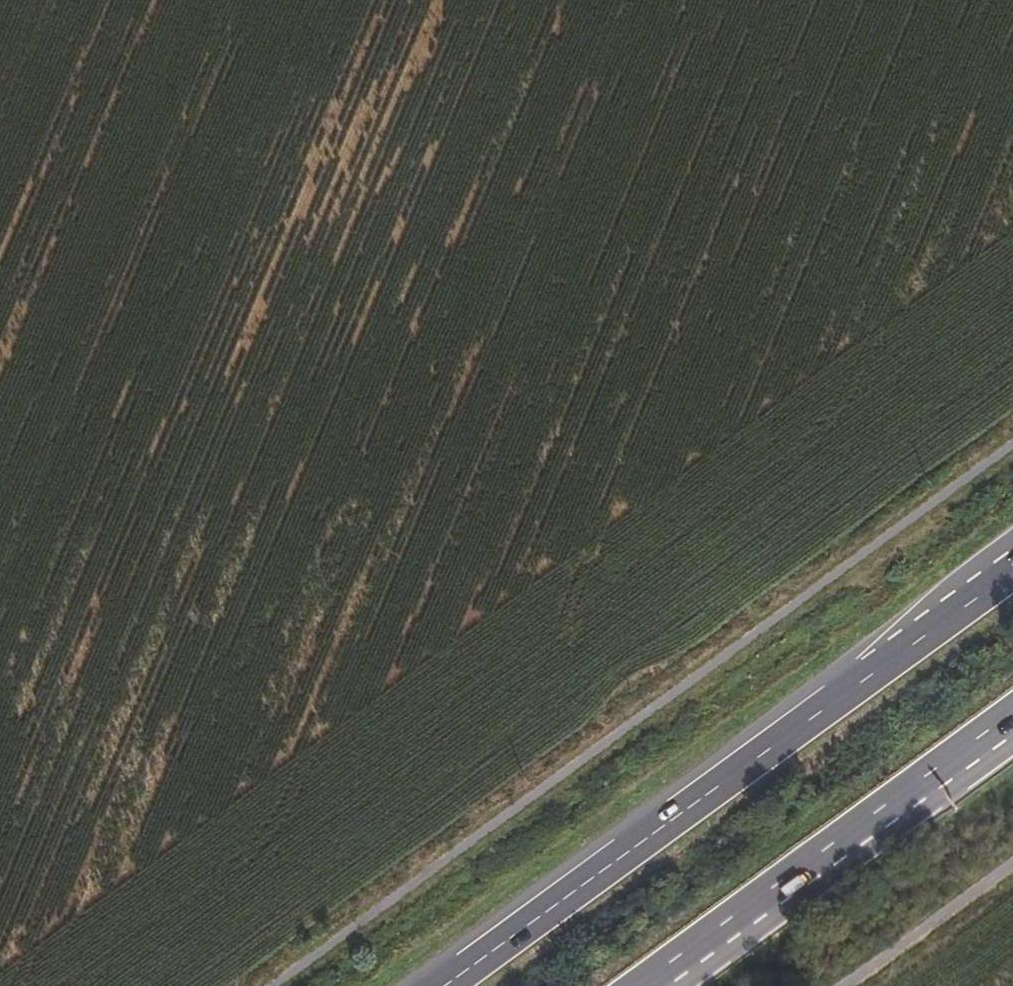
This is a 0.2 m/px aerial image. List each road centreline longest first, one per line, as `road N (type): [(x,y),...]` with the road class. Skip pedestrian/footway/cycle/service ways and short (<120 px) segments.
road 1 (trunk): [(1012,567),(438,985)]
road 2 (trunk): [(643,985),(1012,717)]

